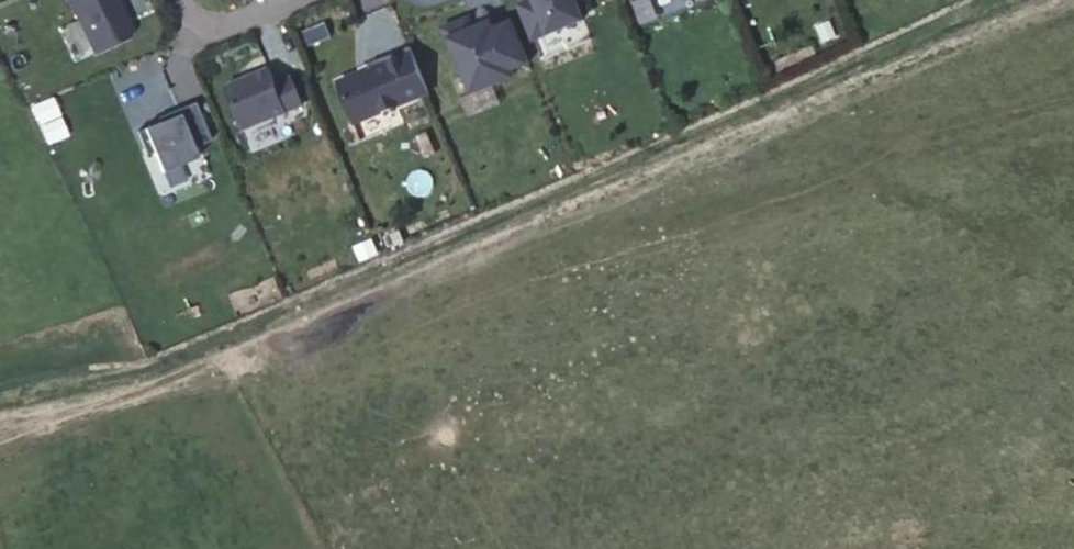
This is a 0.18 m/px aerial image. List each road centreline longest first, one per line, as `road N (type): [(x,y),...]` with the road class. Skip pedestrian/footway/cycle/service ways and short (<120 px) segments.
road 1 (residential): [(175,0),(191,36),(277,0)]

